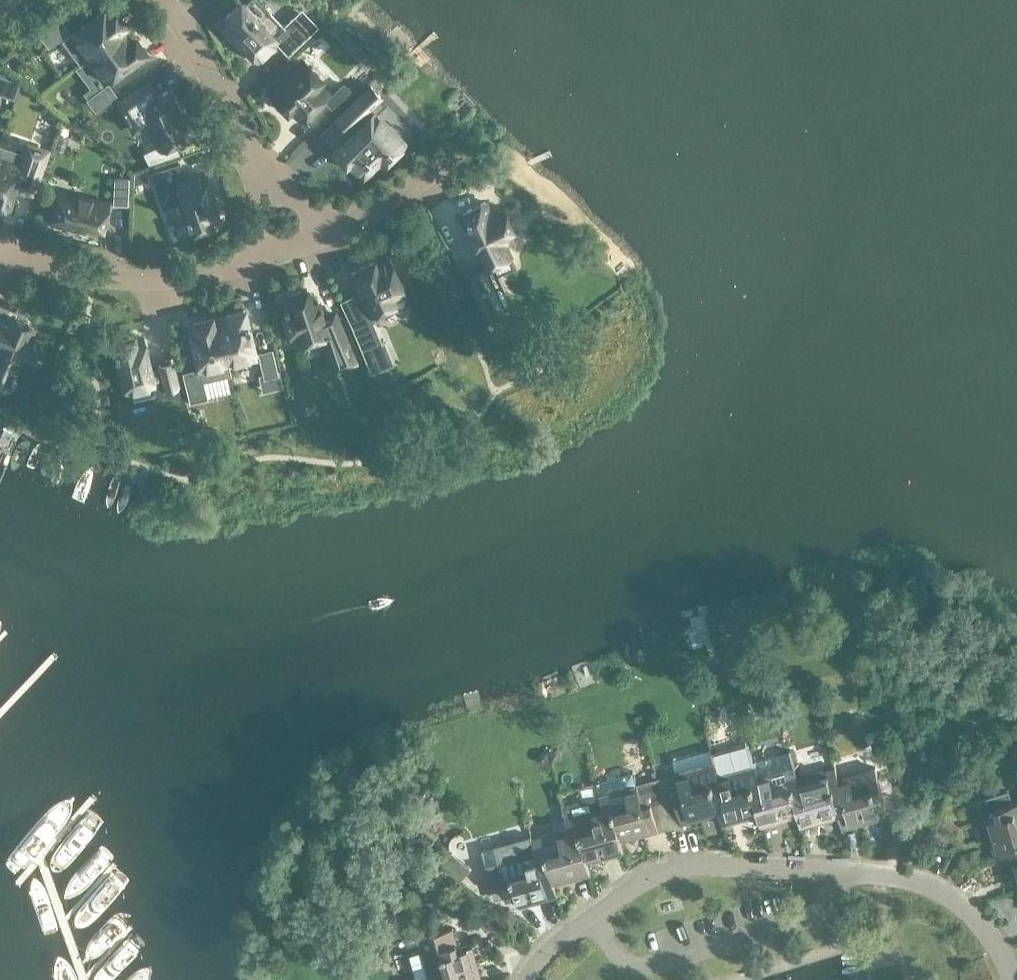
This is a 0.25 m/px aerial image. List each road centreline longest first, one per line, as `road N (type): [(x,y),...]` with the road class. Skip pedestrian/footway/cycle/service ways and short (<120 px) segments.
road 1 (residential): [(1010,979),(972,915),(914,884),(697,864),(626,891),(529,979)]
road 2 (residential): [(300,243),(177,276),(105,279),(0,250)]
road 3 (residential): [(300,243),(163,0)]
road 4 (residential): [(457,154),(402,195),(300,243)]

